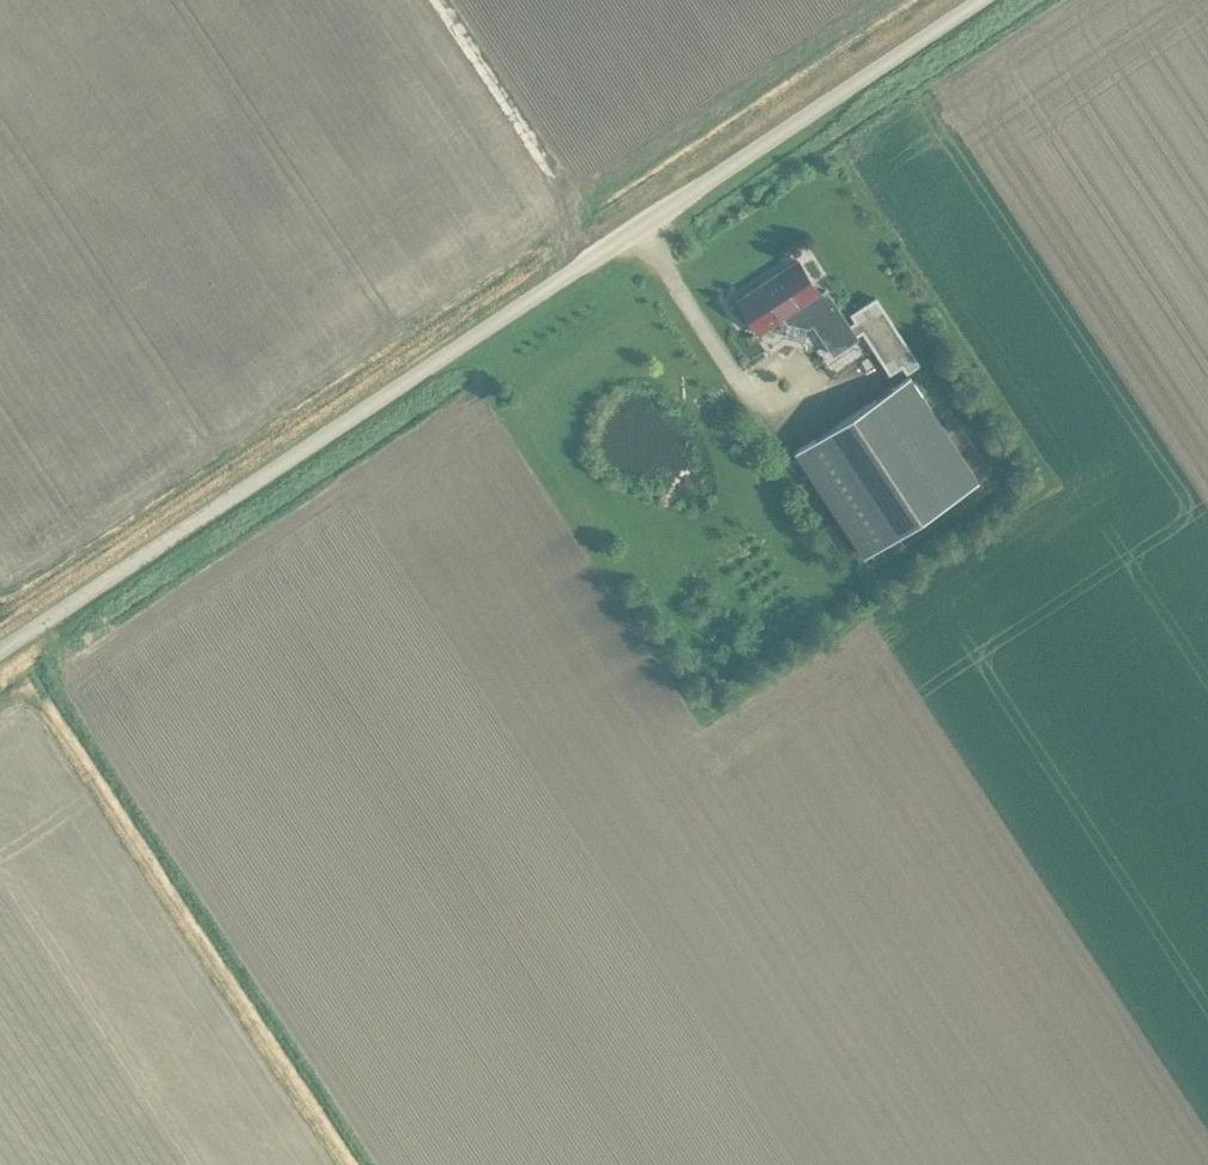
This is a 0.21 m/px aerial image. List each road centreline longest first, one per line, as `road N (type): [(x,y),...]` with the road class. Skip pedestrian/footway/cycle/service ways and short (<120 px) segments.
road 1 (unclassified): [(0,648),(976,0)]

